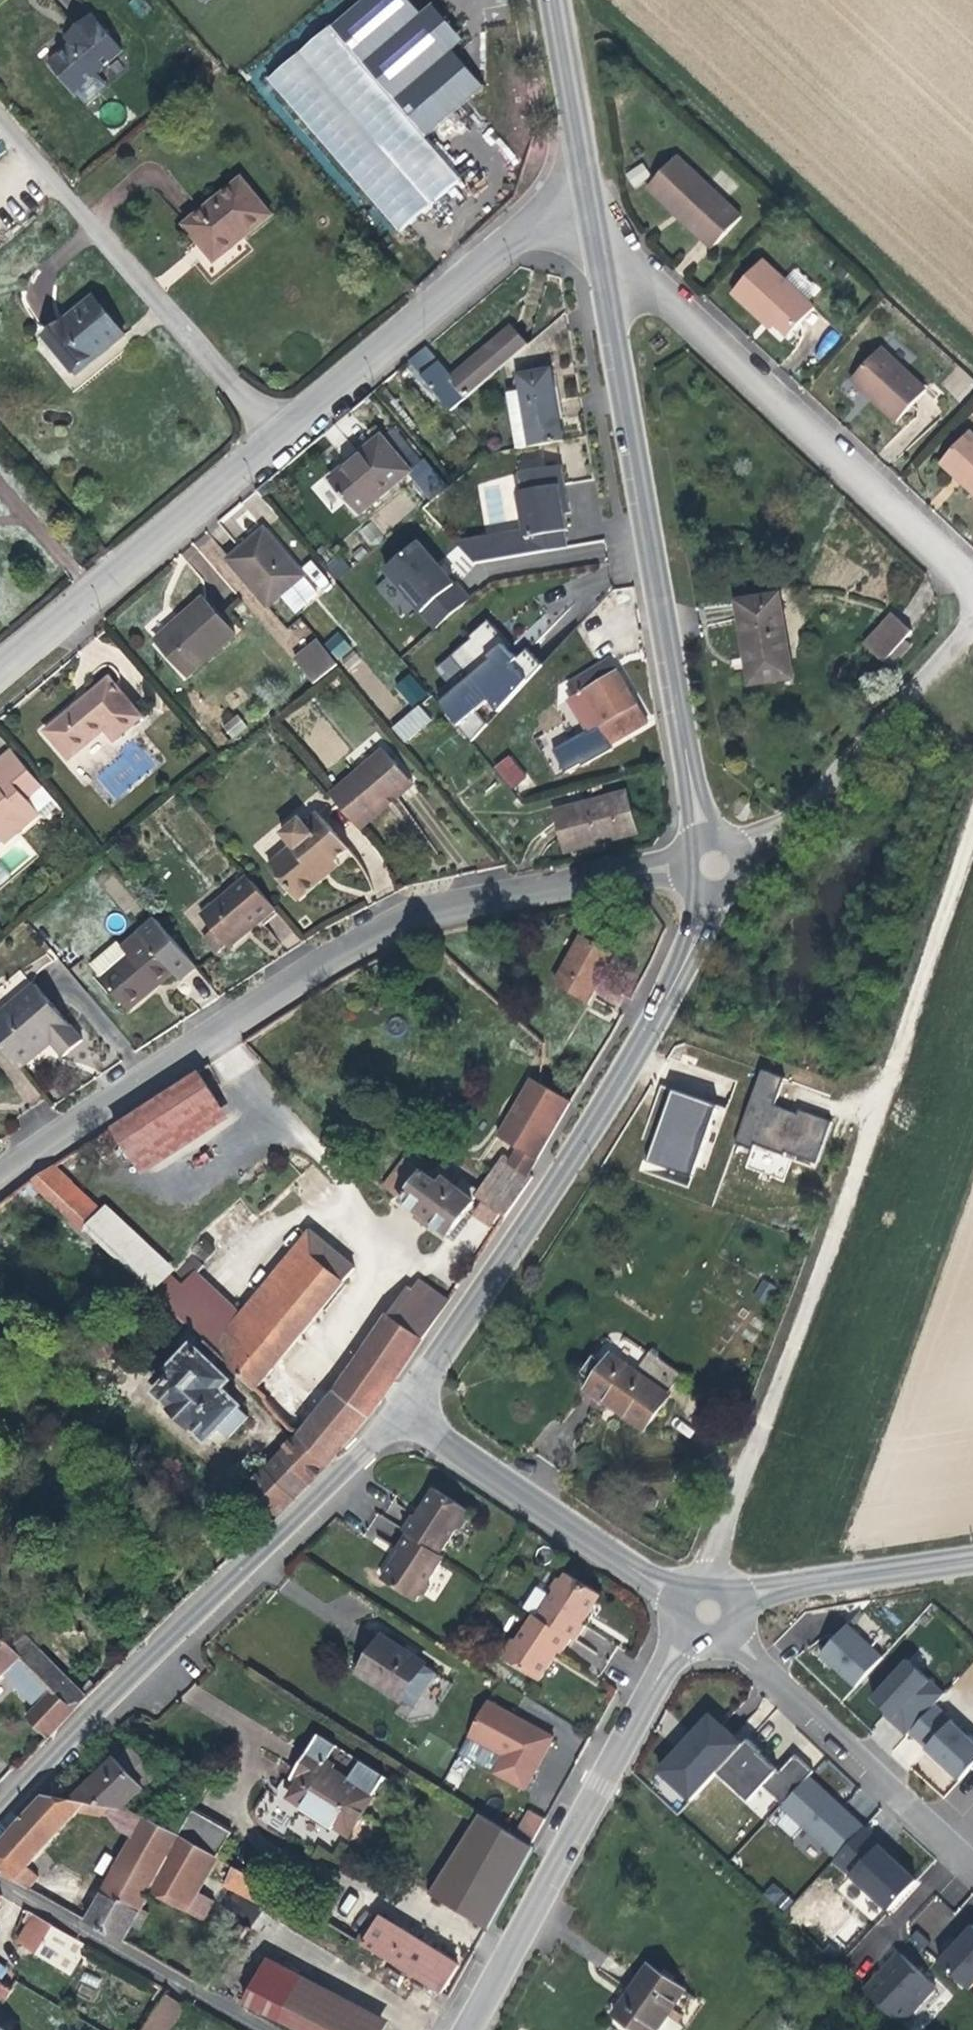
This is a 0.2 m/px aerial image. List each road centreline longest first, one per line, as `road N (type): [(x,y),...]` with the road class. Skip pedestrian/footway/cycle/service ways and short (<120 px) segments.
road 1 (track): [(972,824),(713,1571)]
road 2 (residential): [(711,865),(416,915),(233,1016),(0,1174)]
road 3 (residential): [(0,676),(585,188)]
road 4 (tertiary): [(711,865),(593,227)]
road 5 (tertiary): [(412,1410),(647,1045),(708,910),(711,865)]
road 6 (tertiary): [(412,1410),(125,1684),(0,1818)]
road 7 (residential): [(972,582),(593,227)]
road 8 (residential): [(676,1638),(608,1785),(476,2029)]
road 9 (residential): [(972,621),(827,789),(755,850),(711,865)]
road 10 (residential): [(732,1636),(972,1858)]
road 11 (tertiary): [(412,1410),(667,1593)]
road 12 (residential): [(0,1885),(268,2029)]
road 13 (tertiary): [(741,1599),(972,1561)]
road 14 (tertiary): [(585,188),(549,0)]

